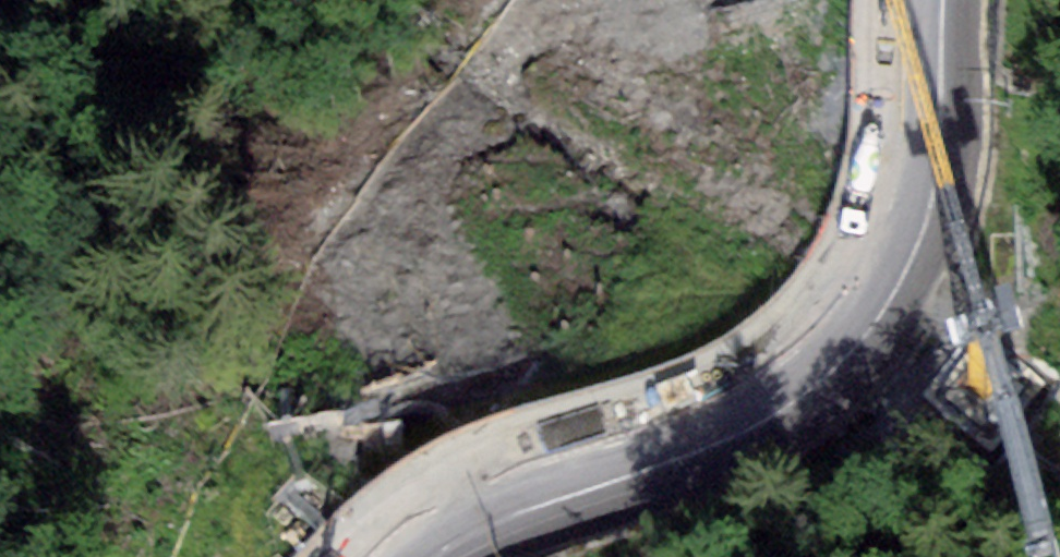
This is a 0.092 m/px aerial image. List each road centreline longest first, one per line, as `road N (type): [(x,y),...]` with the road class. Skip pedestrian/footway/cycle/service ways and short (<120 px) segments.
road 1 (secondary): [(908,0),(894,200),(848,295),(805,346),(758,383),(675,423),(483,488),(375,556)]
road 2 (secondary): [(707,0),(357,556)]

